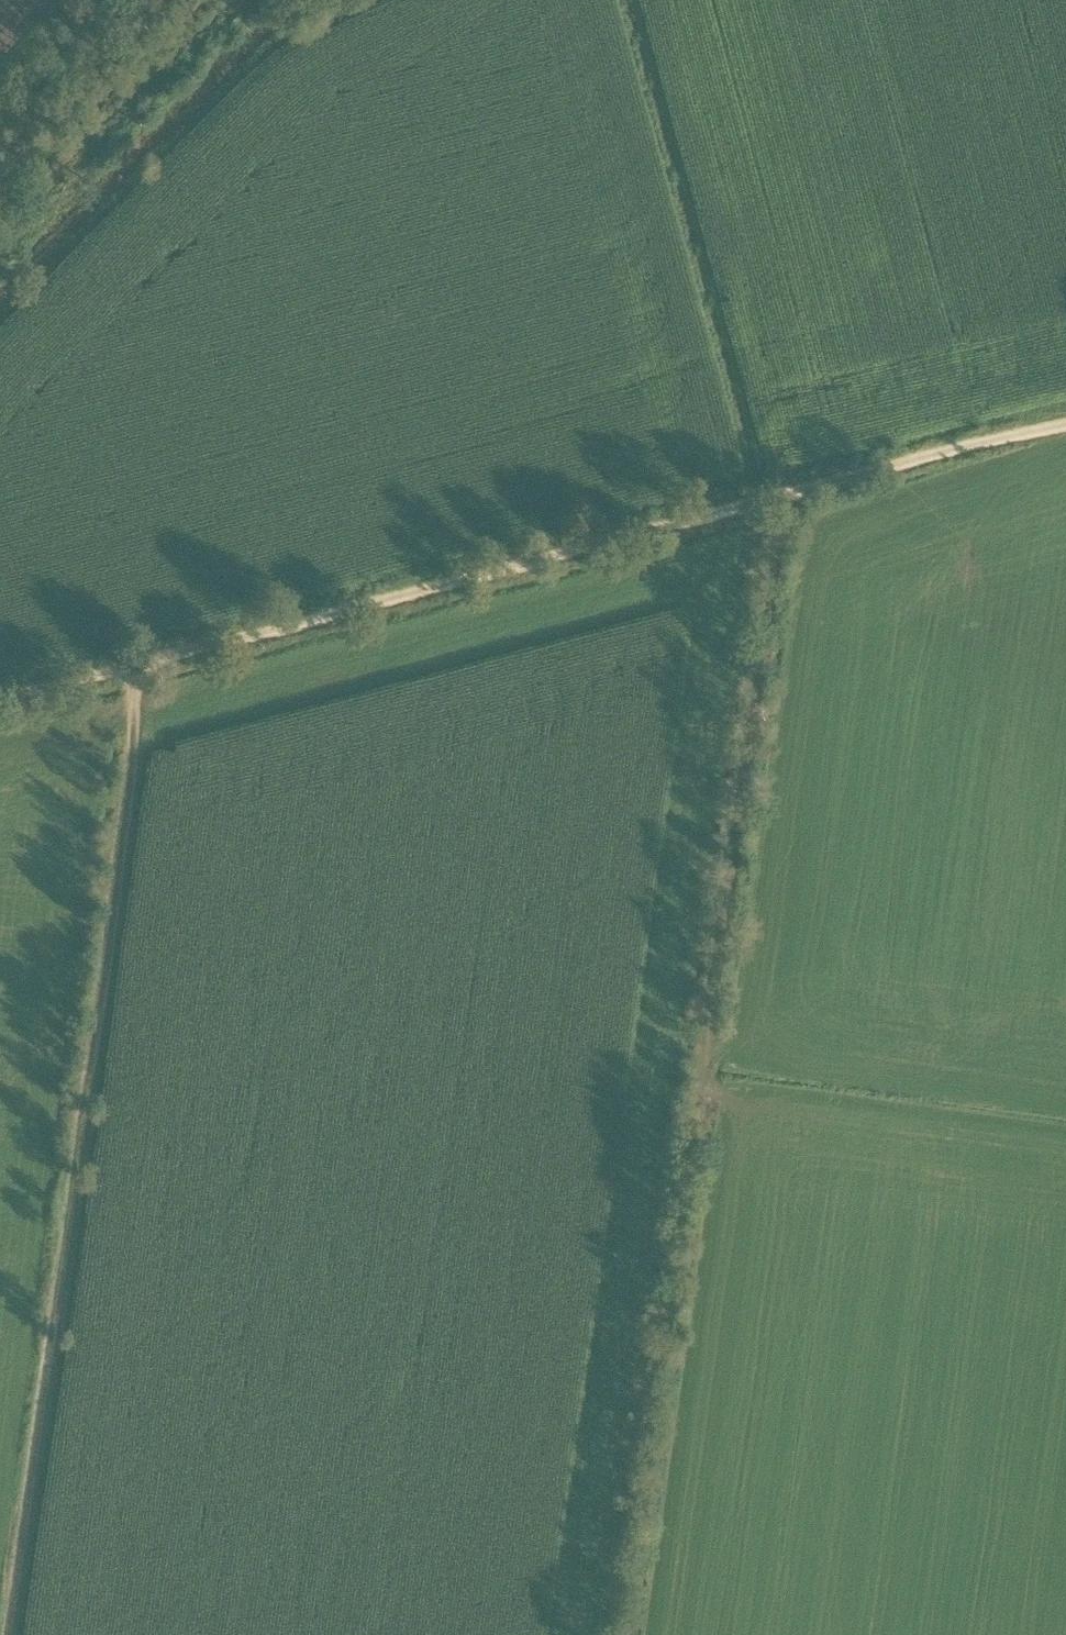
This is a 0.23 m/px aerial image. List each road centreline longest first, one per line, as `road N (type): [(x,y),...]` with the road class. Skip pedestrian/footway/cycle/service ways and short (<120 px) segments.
road 1 (track): [(1065,425),(0,706)]
road 2 (track): [(14,1634),(138,669)]
road 3 (track): [(781,499),(703,1057)]
road 4 (track): [(87,0),(0,93)]

